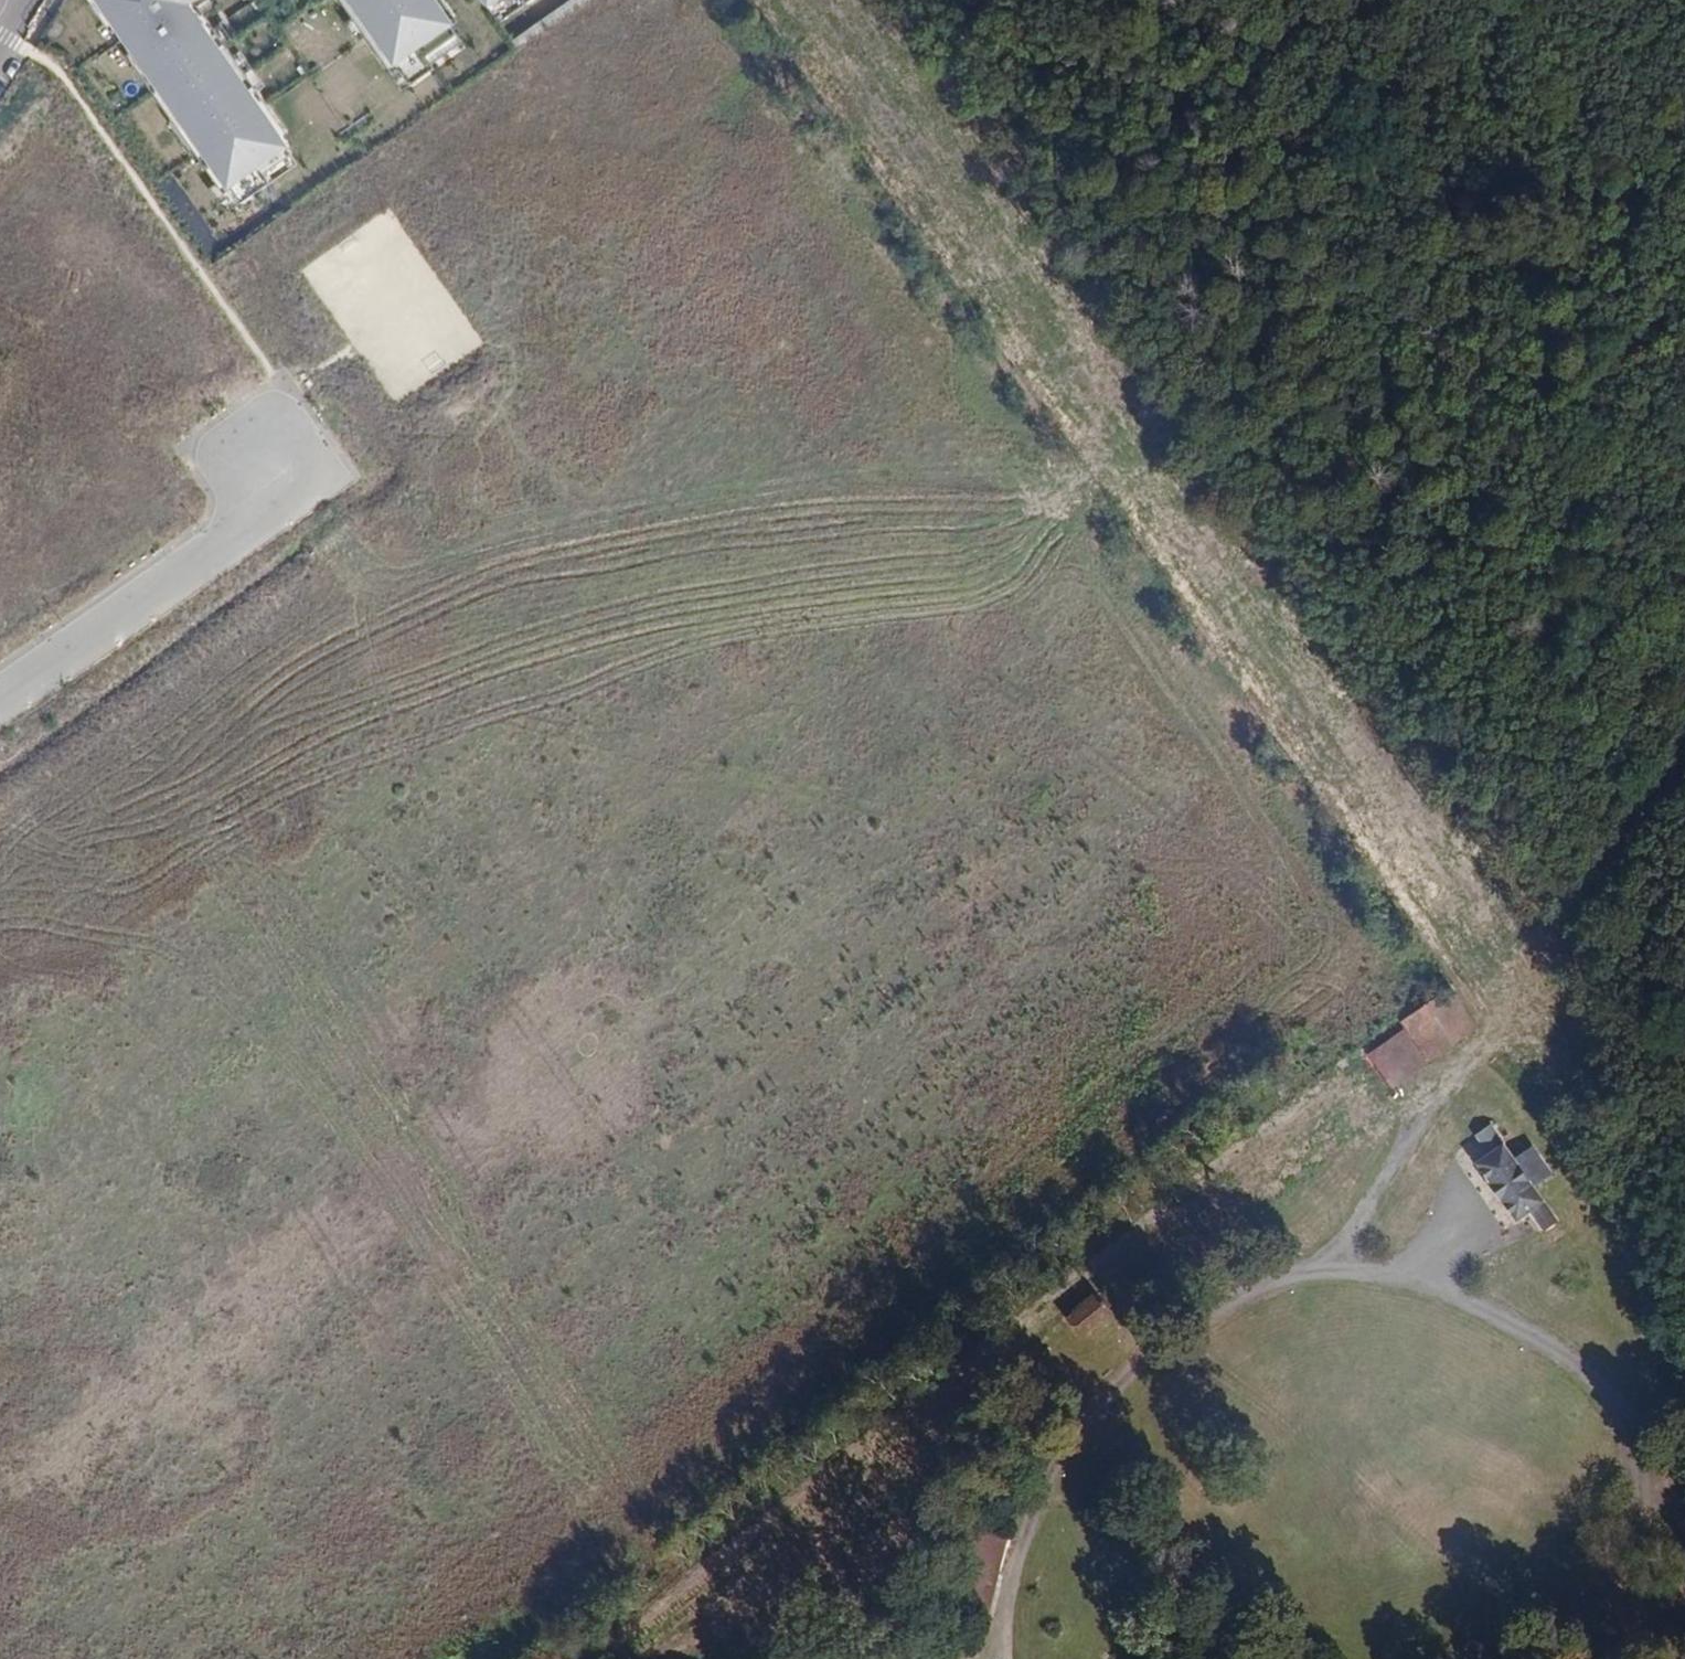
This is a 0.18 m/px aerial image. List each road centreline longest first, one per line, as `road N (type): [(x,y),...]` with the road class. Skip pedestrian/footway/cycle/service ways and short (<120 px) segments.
road 1 (unclassified): [(0,684),(244,510),(273,453)]

